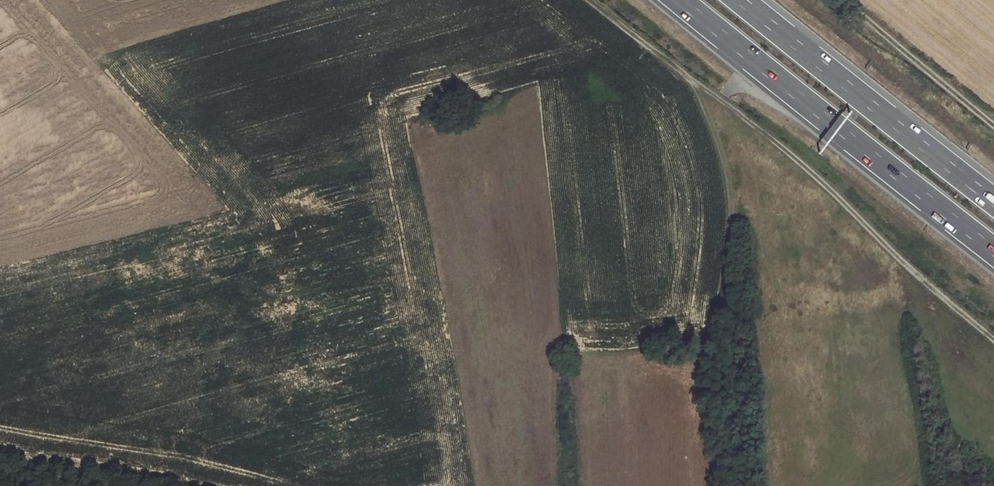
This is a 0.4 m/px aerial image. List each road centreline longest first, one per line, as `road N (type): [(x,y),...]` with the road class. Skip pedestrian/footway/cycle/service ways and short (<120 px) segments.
road 1 (track): [(592,0),(845,201),(993,340)]
road 2 (track): [(737,485),(732,201),(689,75)]
road 3 (motorway): [(680,0),(993,251)]
road 4 (motorway): [(993,201),(741,0)]
road 5 (track): [(846,0),(993,123)]

